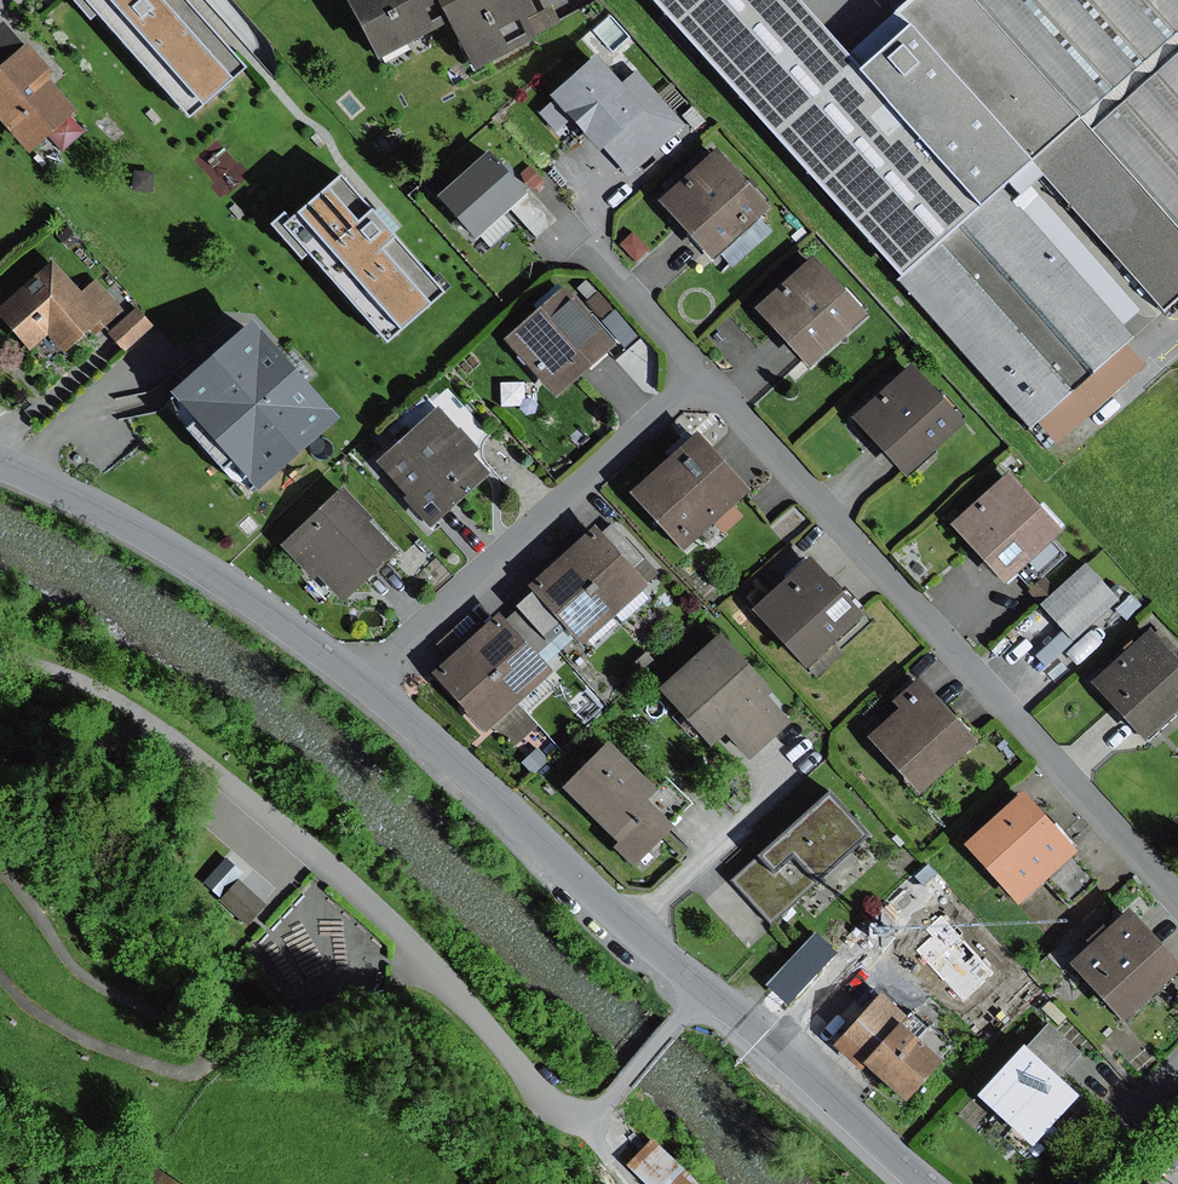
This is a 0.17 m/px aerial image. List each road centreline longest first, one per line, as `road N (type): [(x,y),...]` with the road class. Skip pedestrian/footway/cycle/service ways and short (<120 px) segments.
road 1 (residential): [(917,1183),(358,680)]
road 2 (residential): [(1177,892),(700,372)]
road 3 (residential): [(700,372),(358,680)]
road 4 (residential): [(358,680),(165,544),(0,464)]
road 5 (residential): [(700,372),(587,252)]
road 6 (residential): [(1076,1183),(1177,1070)]

